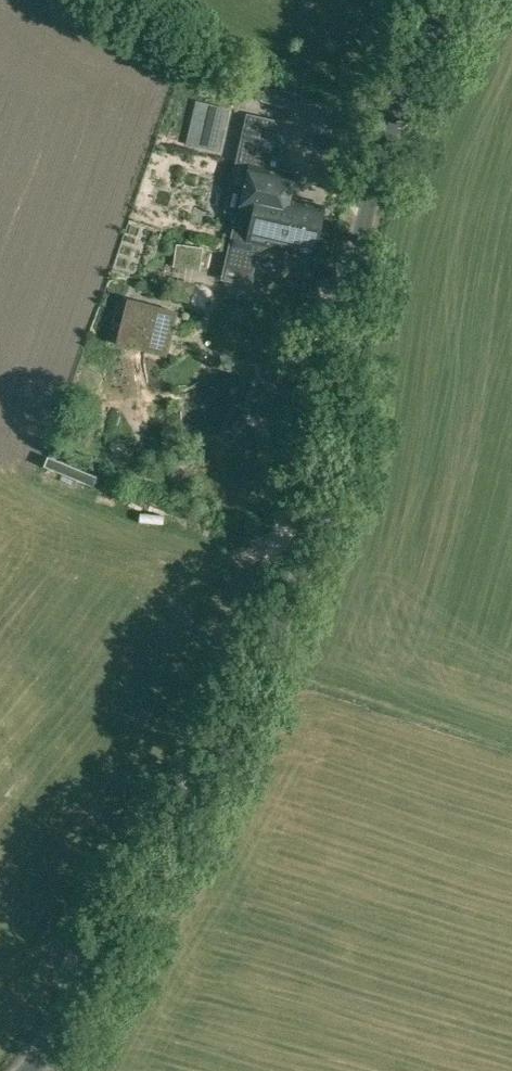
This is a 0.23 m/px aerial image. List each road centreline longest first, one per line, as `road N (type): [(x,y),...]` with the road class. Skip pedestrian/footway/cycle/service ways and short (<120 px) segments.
road 1 (unclassified): [(29,1070),(208,786),(249,696),(323,495),(388,141),(416,72),(466,0)]

